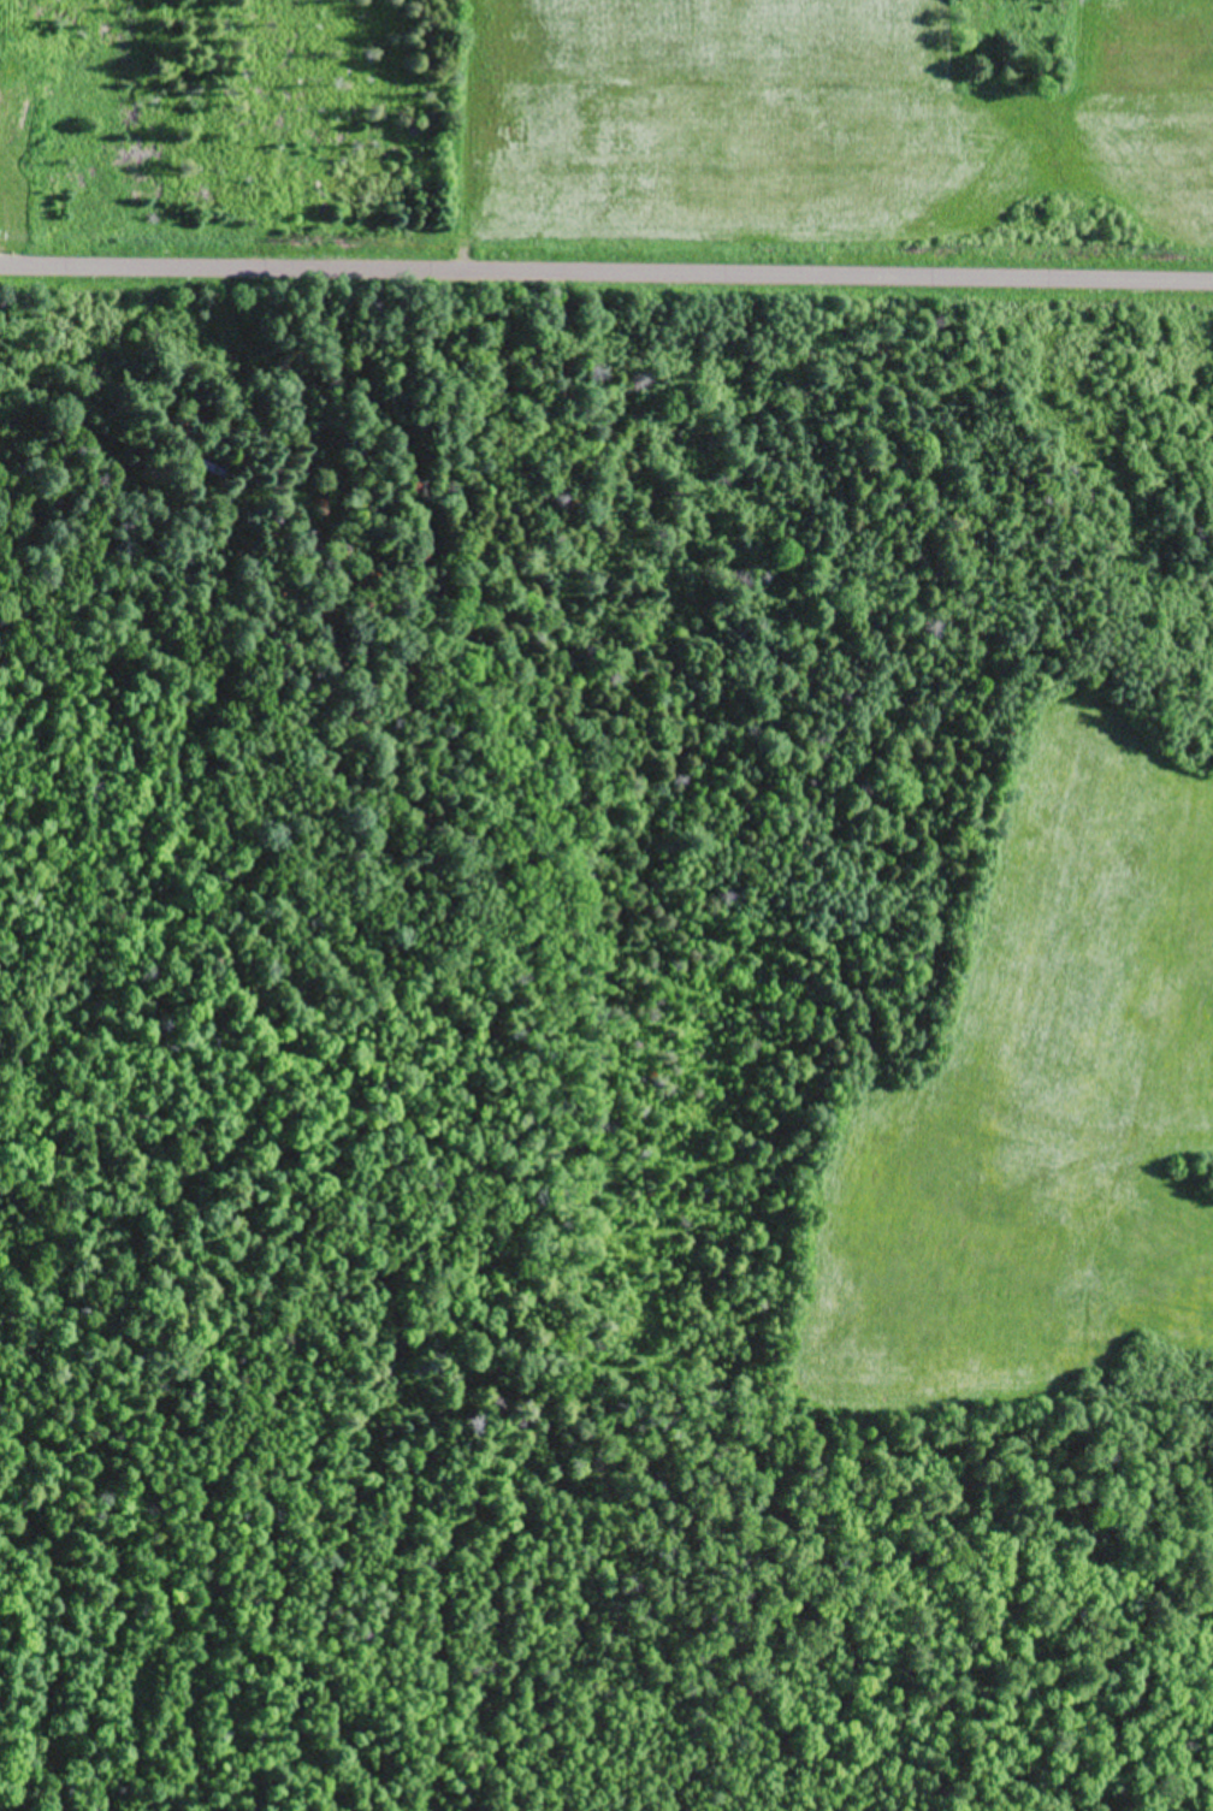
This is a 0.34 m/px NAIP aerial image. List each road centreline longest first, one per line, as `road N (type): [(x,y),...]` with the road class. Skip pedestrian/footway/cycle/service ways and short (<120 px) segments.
road 1 (residential): [(1212,295),(0,276)]

